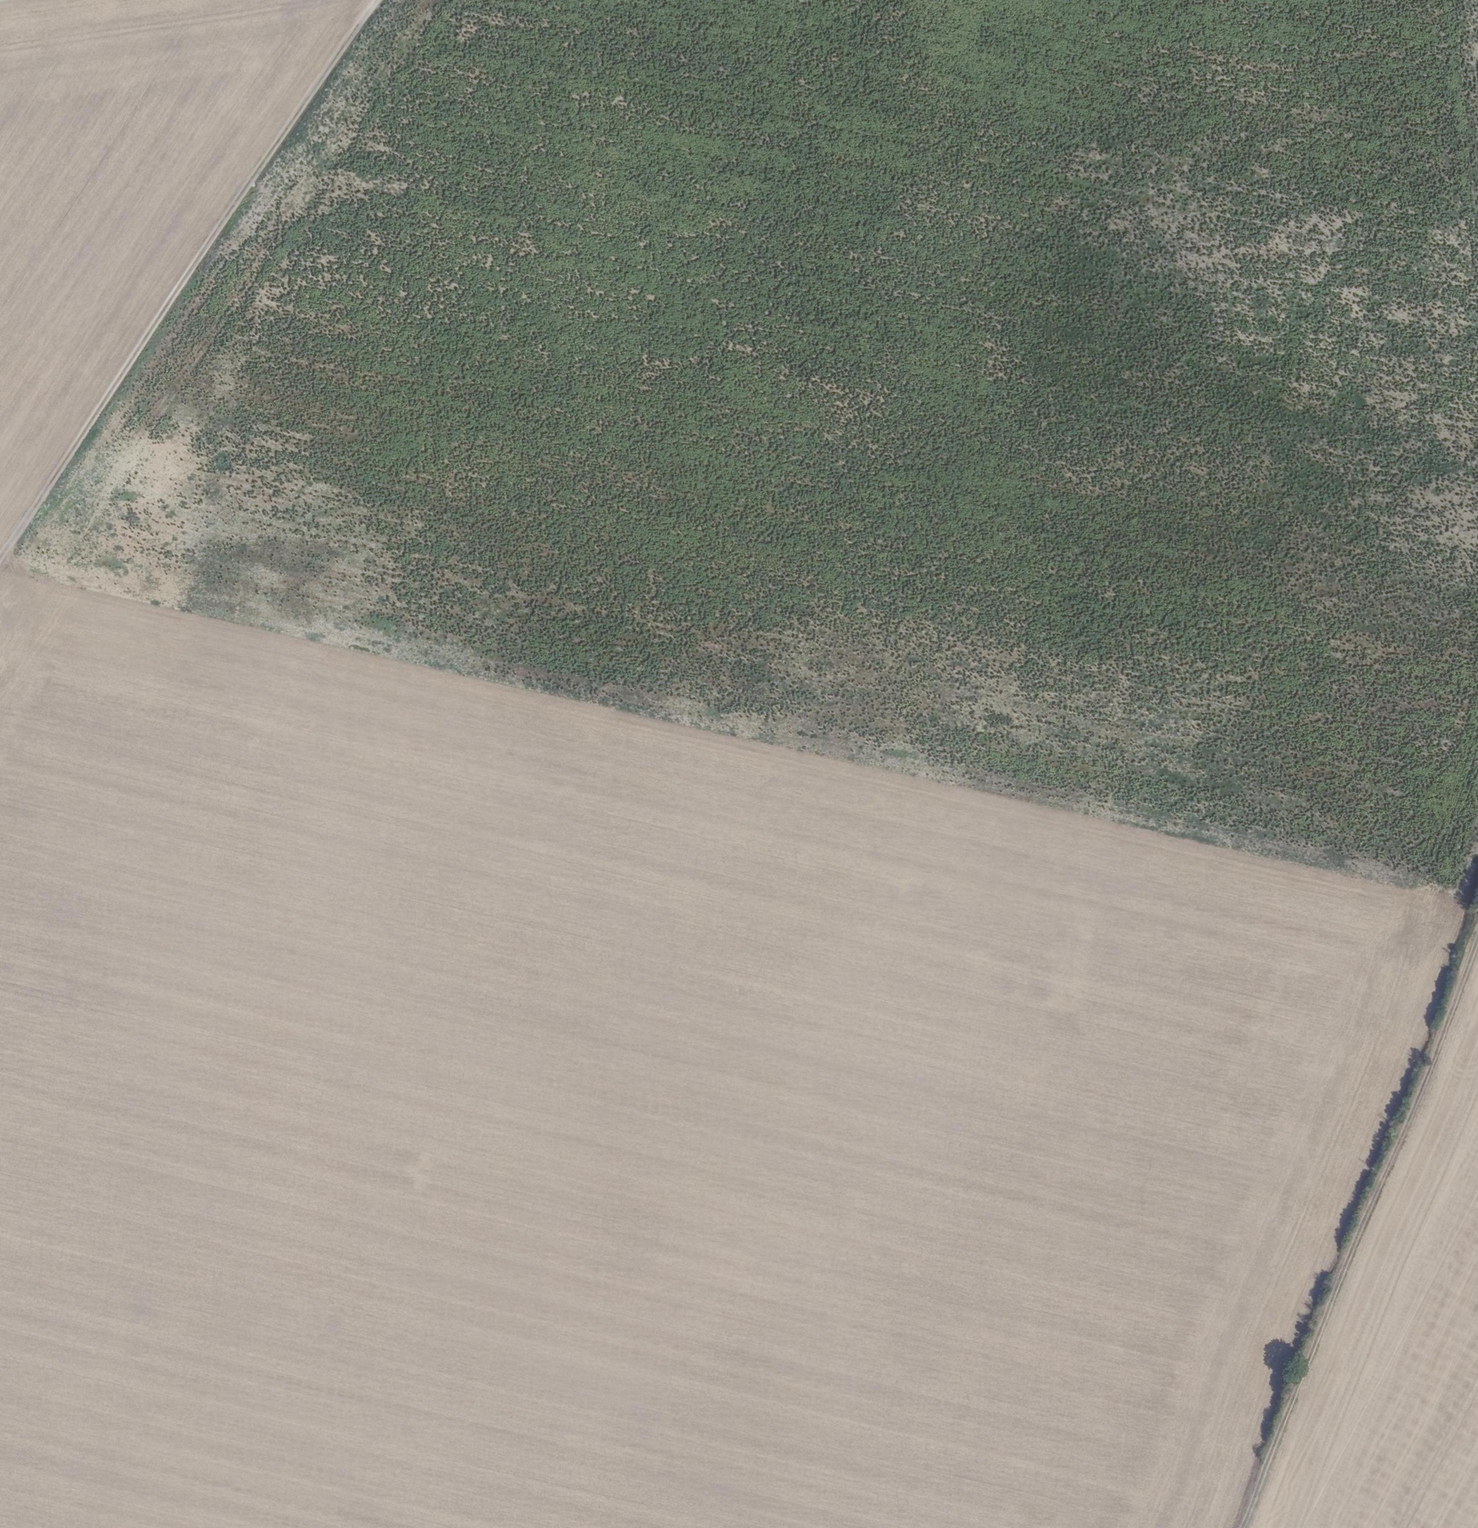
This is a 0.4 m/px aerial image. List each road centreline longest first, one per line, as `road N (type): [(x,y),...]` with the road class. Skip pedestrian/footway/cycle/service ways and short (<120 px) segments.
road 1 (track): [(0,578),(388,0)]
road 2 (track): [(1477,948),(1244,1527)]

